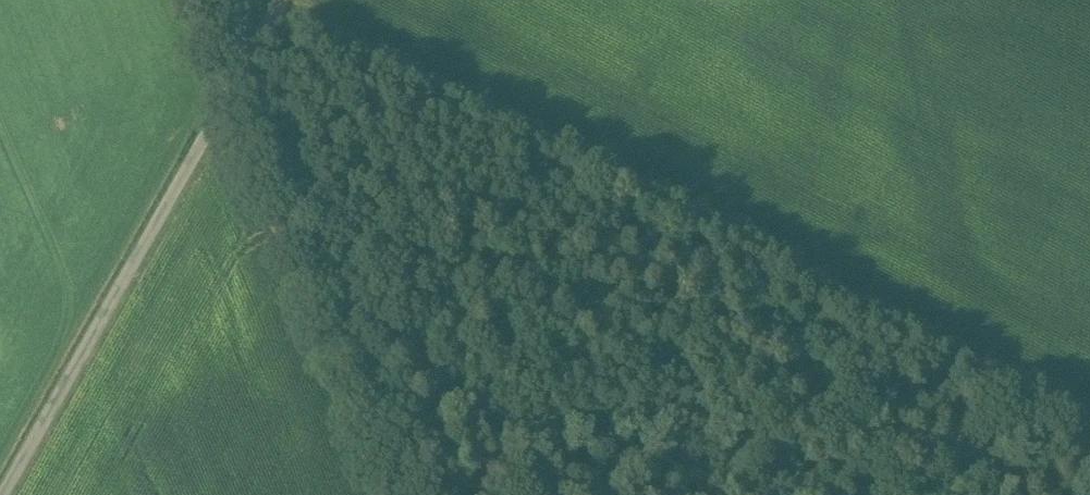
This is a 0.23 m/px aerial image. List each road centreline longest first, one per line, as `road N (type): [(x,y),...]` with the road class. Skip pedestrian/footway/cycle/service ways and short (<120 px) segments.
road 1 (unclassified): [(282,0),(0,489)]

